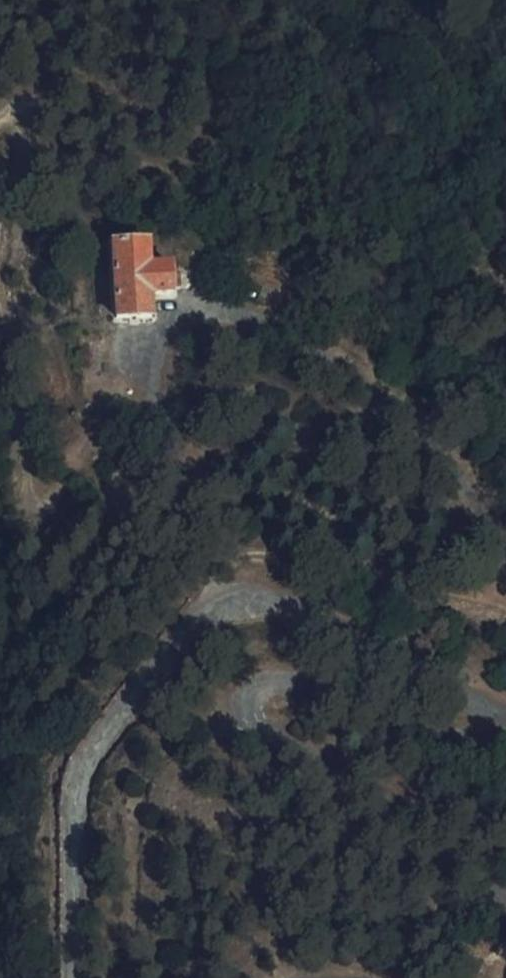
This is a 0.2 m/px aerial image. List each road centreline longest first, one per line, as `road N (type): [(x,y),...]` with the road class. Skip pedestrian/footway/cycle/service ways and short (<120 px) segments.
road 1 (track): [(505,304),(117,104),(75,96),(34,103),(0,122)]
road 2 (track): [(347,565),(334,531),(296,499),(220,488),(128,490),(109,472),(142,401),(140,373)]
road 3 (track): [(0,305),(39,503),(55,503),(80,451),(122,411),(140,373)]
road 4 (track): [(505,599),(347,565)]
road 5 (track): [(1,121),(18,138),(19,162),(0,261)]

